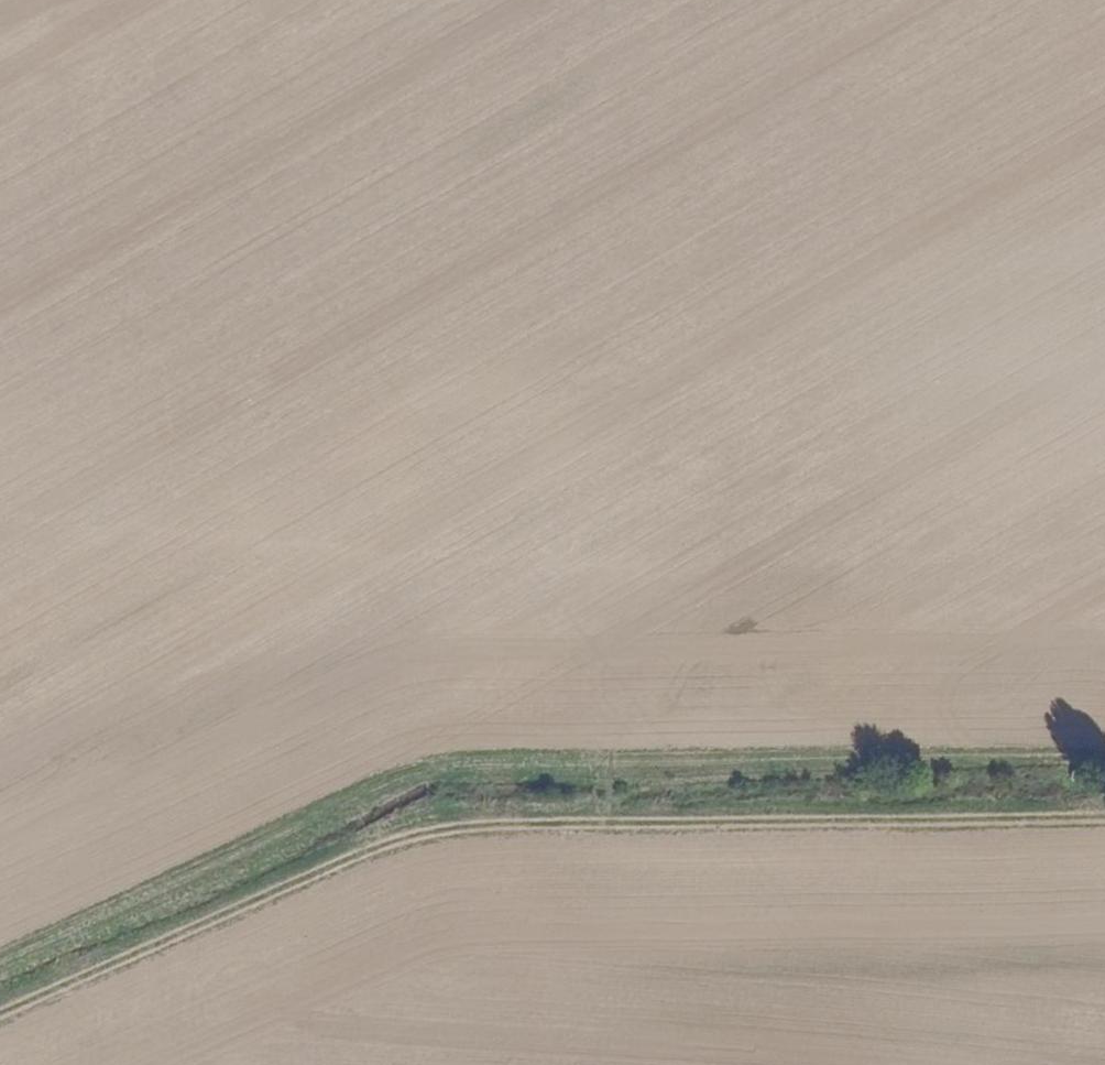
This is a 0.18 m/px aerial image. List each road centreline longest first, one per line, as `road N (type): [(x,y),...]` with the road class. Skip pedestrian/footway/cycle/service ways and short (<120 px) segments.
road 1 (track): [(1104,816),(522,824),(403,838),(0,1014)]

